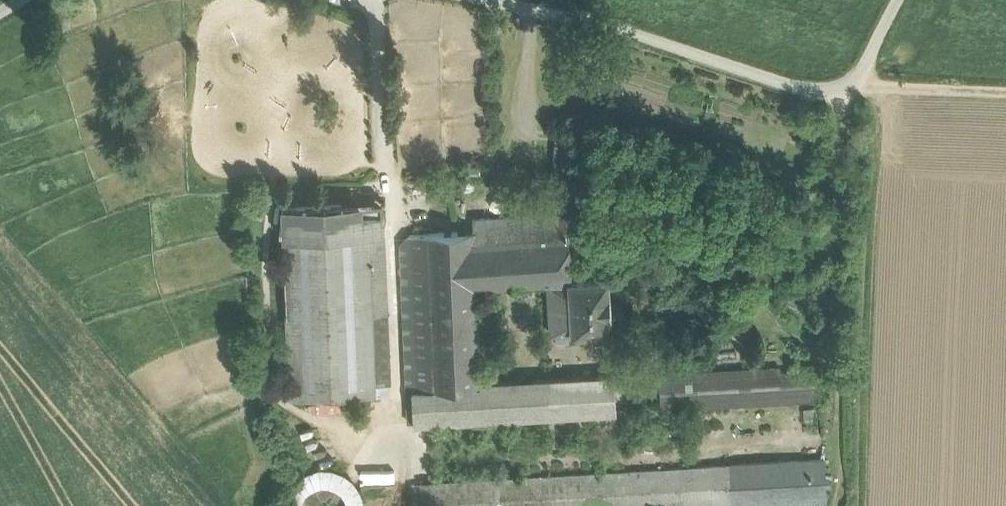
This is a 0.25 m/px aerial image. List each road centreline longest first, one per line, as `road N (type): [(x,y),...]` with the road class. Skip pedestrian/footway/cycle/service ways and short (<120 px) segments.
road 1 (unclassified): [(898,0),(853,80),(823,93),(606,27),(473,0)]
road 2 (track): [(853,80),(1005,89)]

